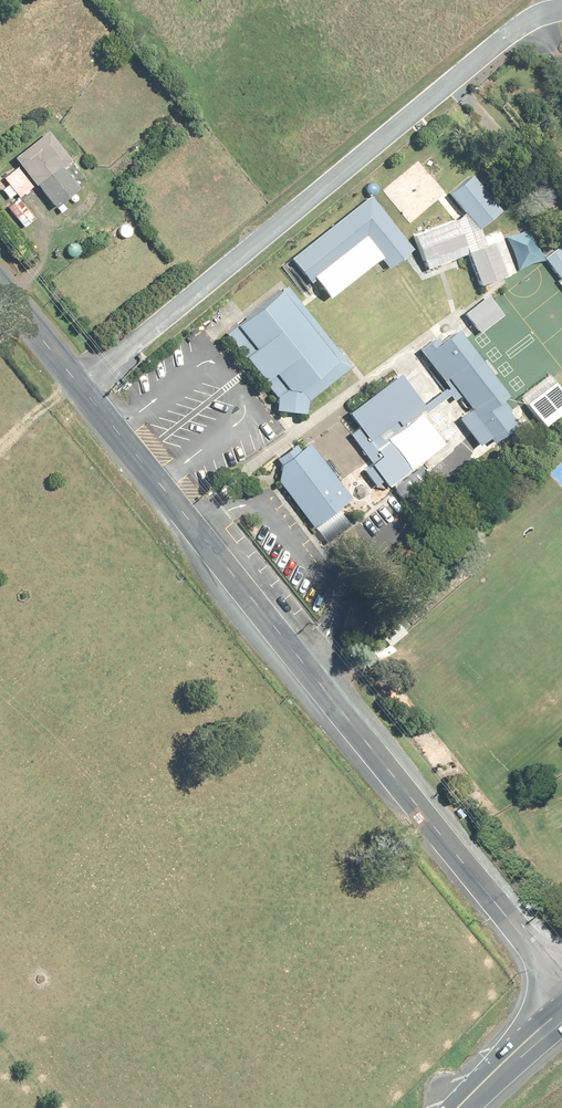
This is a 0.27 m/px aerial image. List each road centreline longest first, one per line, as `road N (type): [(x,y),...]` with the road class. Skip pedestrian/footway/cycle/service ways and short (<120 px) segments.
road 1 (unclassified): [(80,385),(561,983)]
road 2 (residential): [(80,385),(309,182),(512,21)]
road 3 (trunk): [(561,1008),(462,1107)]
road 4 (unclassified): [(0,285),(80,385)]

